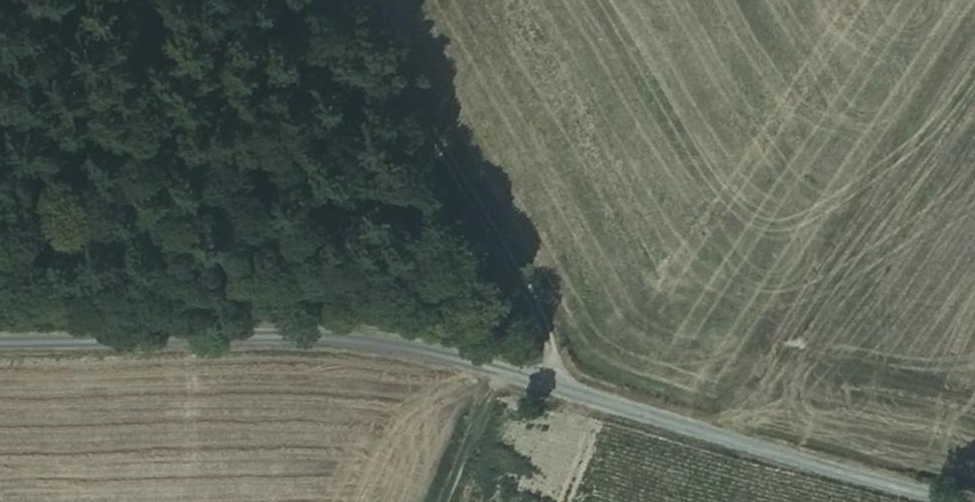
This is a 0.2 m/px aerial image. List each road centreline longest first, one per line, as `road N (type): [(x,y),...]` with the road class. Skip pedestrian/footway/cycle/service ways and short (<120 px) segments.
road 1 (unclassified): [(0,345),(296,338),(401,350),(539,385)]
road 2 (track): [(539,385),(548,330),(540,300),(360,0)]
road 3 (unclassified): [(947,501),(539,385)]

